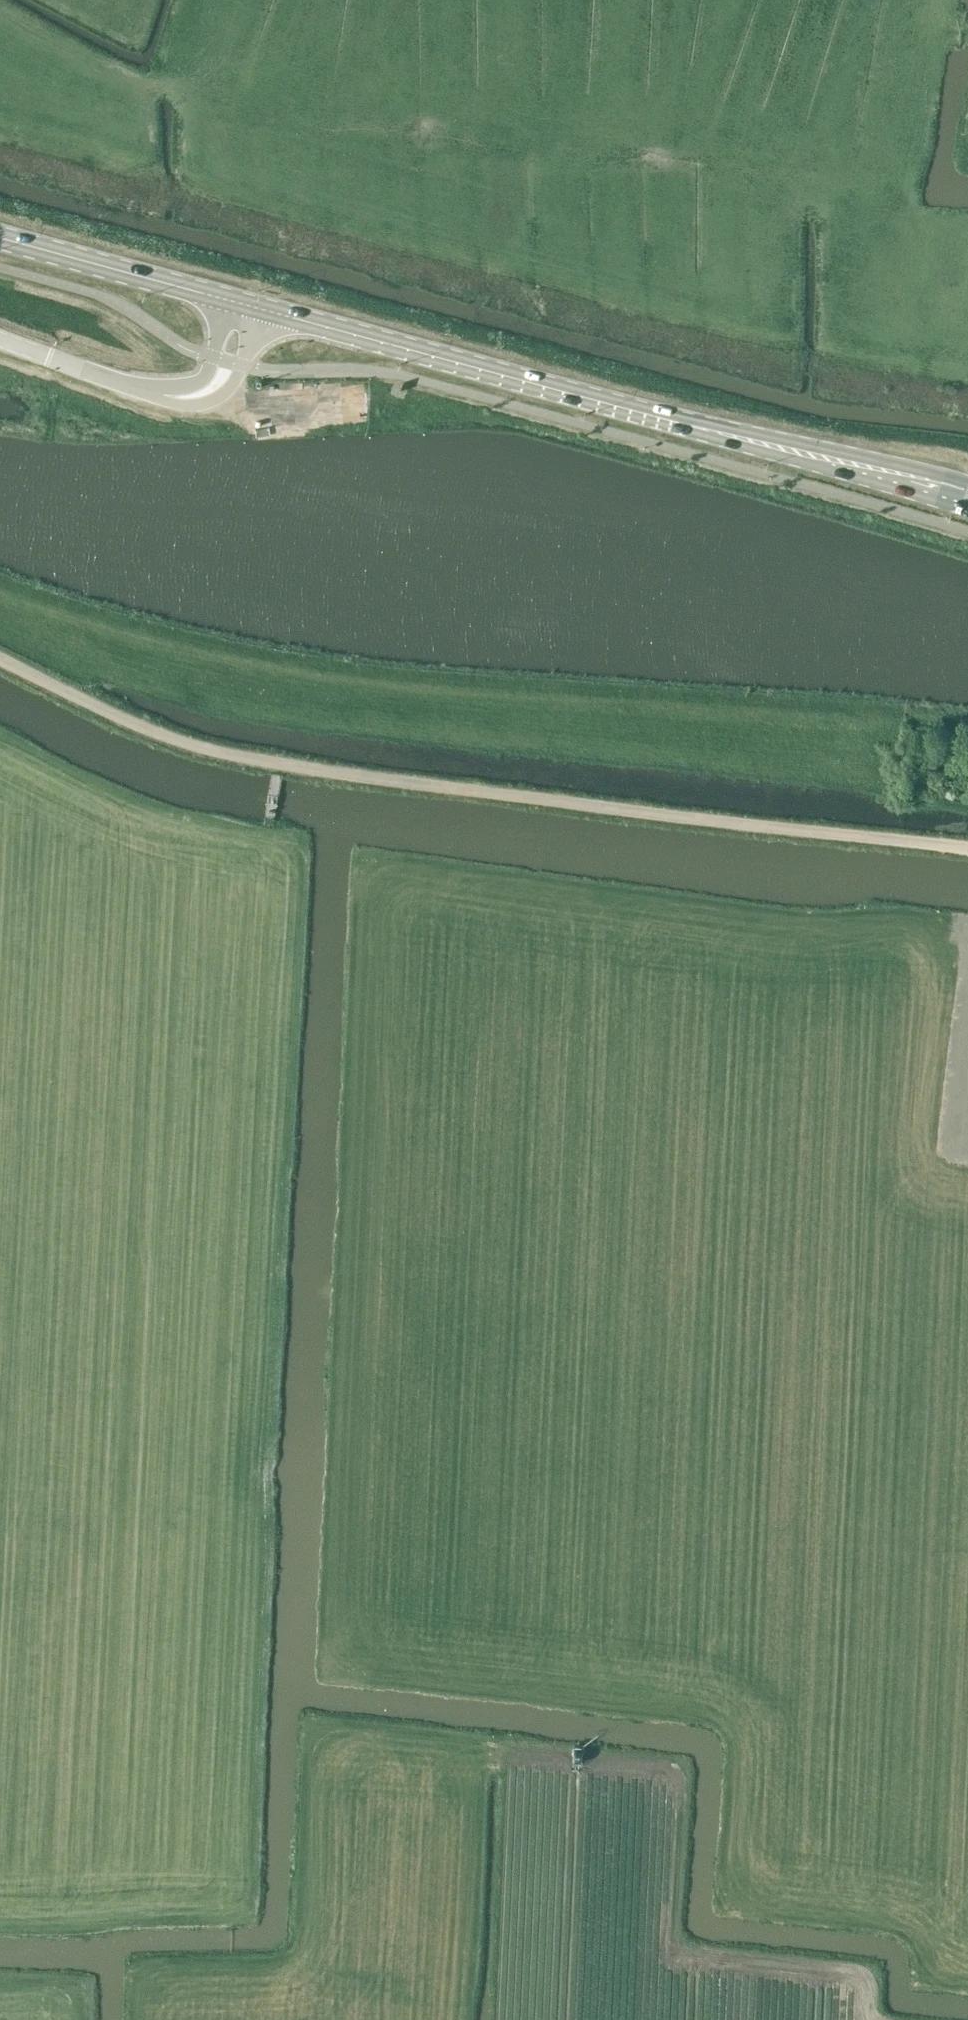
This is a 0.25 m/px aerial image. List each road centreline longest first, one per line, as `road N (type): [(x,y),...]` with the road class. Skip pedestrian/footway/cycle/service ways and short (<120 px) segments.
road 1 (unclassified): [(0,656),(169,739),(215,753),(967,843)]
road 2 (primary): [(967,498),(247,307)]
road 3 (unclassified): [(0,339),(131,386),(198,396),(220,379),(247,307)]
road 4 (primary): [(247,307),(0,239)]

